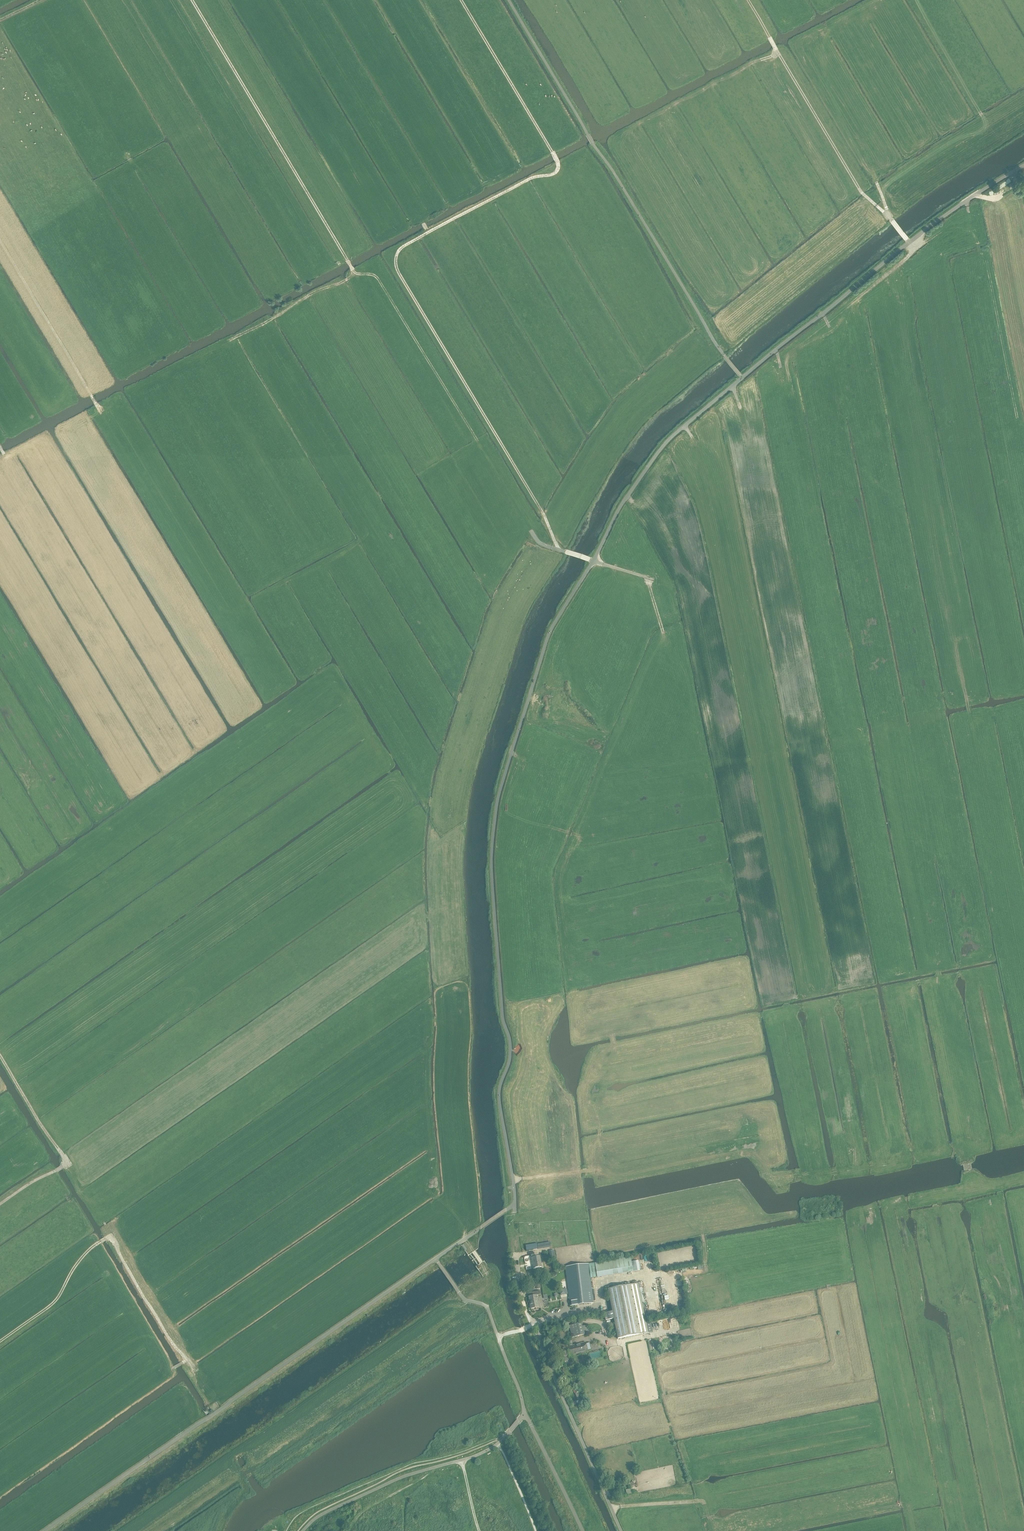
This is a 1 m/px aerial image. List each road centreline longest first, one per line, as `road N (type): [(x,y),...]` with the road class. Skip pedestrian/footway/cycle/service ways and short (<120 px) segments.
road 1 (track): [(461,0),(558,168),(404,246),(395,266),(560,551)]
road 2 (track): [(249,604),(232,611),(210,595),(0,243)]
road 3 (track): [(354,273),(191,0)]
road 4 (residential): [(621,1530),(526,1310),(514,1253)]
road 5 (track): [(748,0),(859,188)]
road 6 (track): [(110,1237),(186,1361),(167,1372)]
road 7 (track): [(0,1342),(52,1306),(86,1252),(110,1237)]
road 8 (track): [(354,273),(231,339)]
road 9 (track): [(68,1163),(0,1056)]

